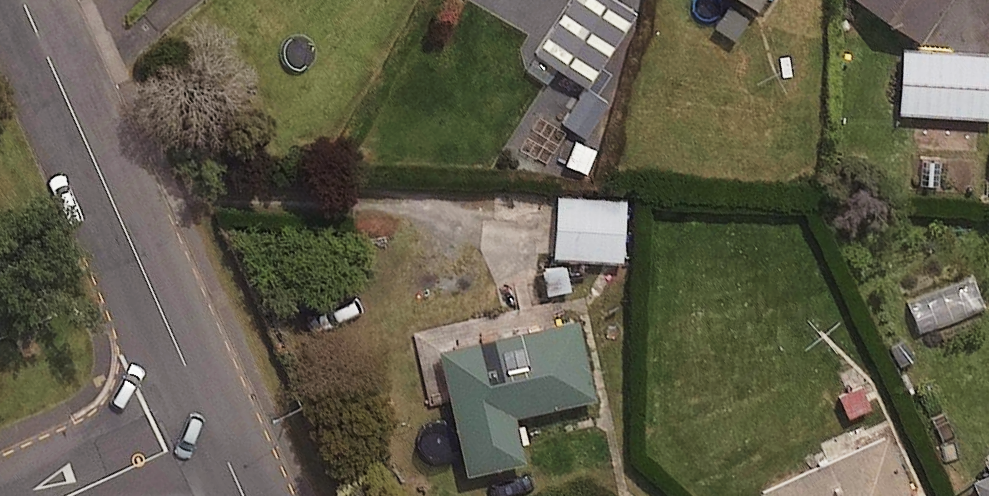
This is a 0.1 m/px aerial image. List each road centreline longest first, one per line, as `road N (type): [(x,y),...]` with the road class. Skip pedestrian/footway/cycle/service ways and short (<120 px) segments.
road 1 (residential): [(22,0),(214,429)]
road 2 (residential): [(214,429),(65,495)]

